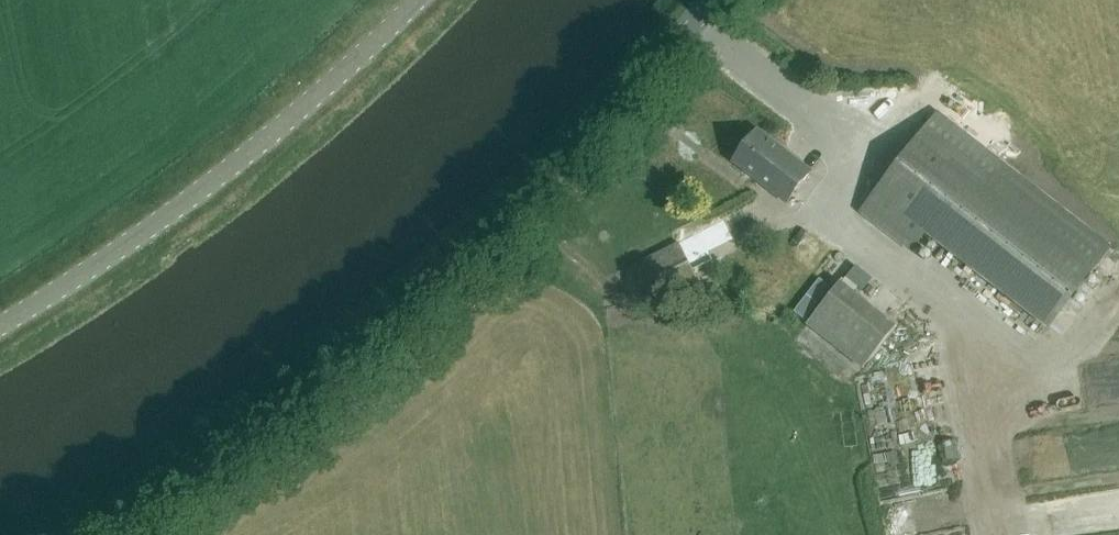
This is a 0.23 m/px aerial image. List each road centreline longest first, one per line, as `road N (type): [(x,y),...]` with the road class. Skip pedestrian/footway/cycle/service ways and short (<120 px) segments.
road 1 (tertiary): [(90,534),(281,415),(439,290),(517,221),(714,0)]
road 2 (tertiary): [(405,0),(248,154),(75,280),(0,321)]

